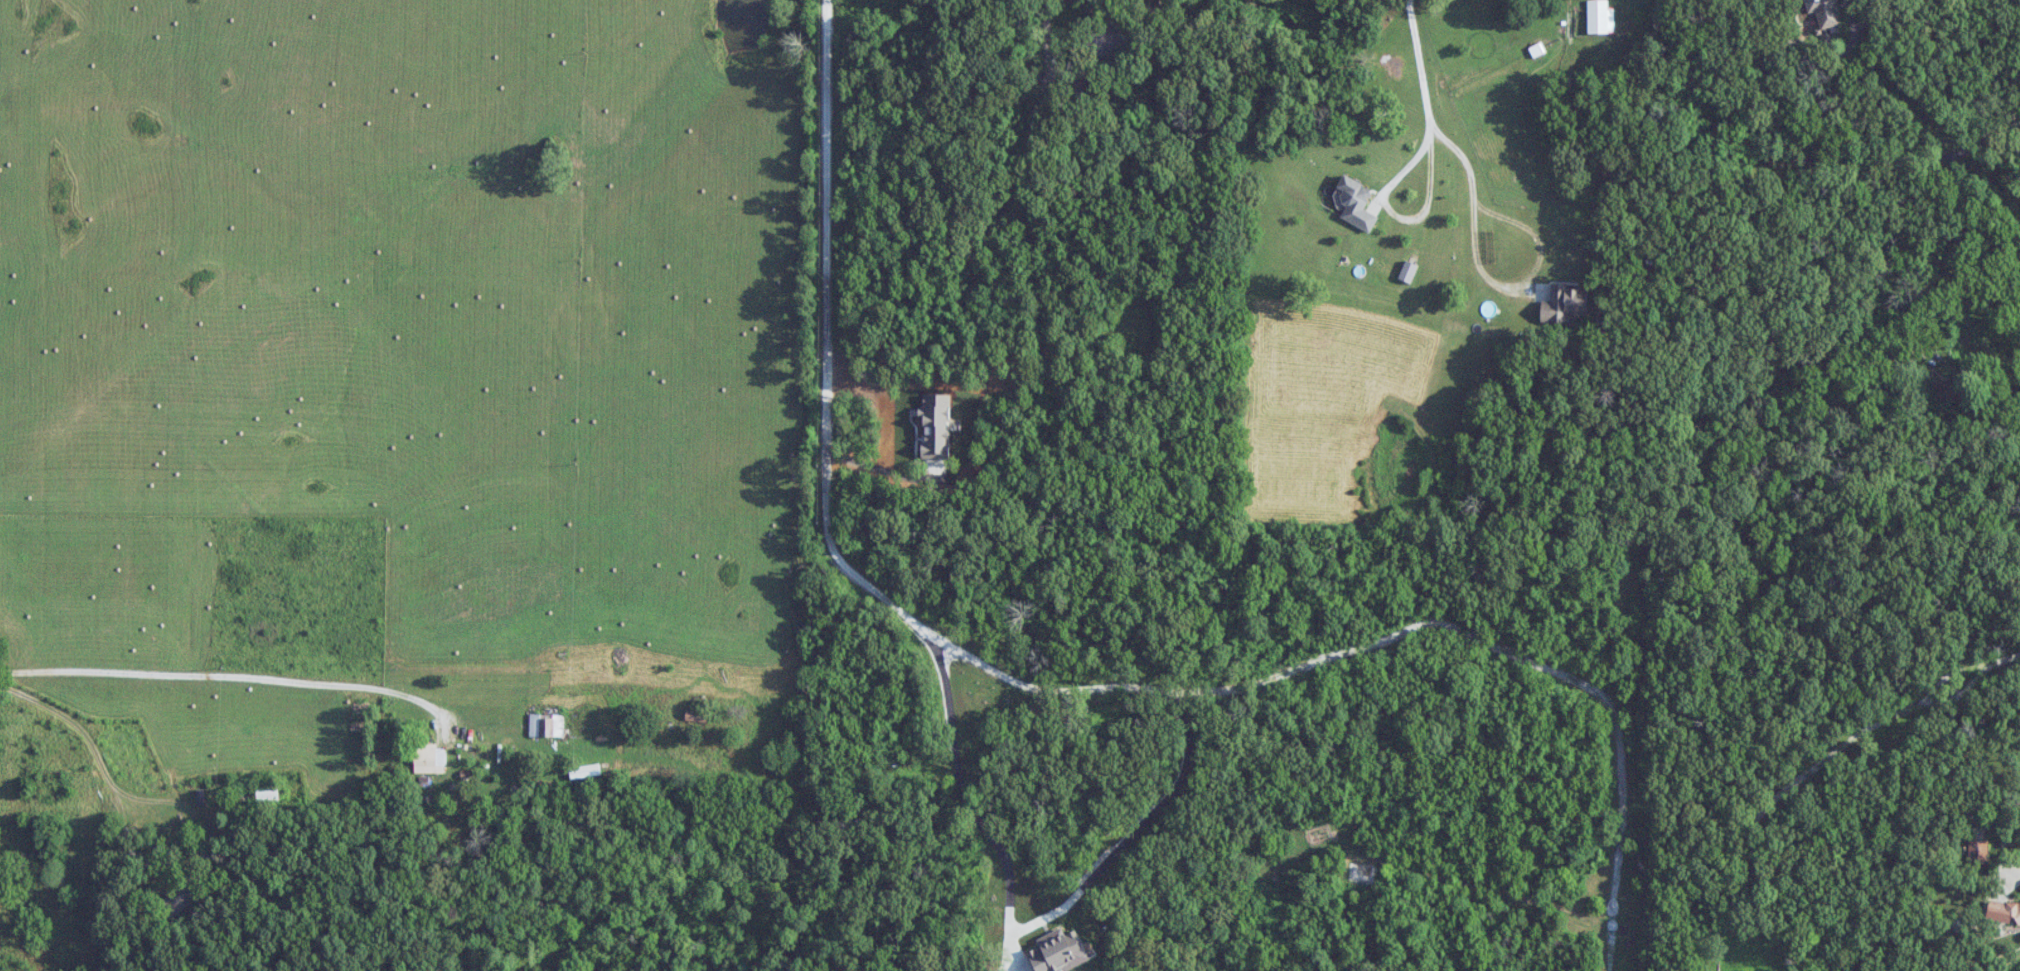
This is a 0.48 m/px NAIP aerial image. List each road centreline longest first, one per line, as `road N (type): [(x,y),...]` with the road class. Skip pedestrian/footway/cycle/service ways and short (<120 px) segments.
road 1 (residential): [(0,669),(491,703)]
road 2 (residential): [(1050,0),(1045,124),(1059,225),(1050,352)]

